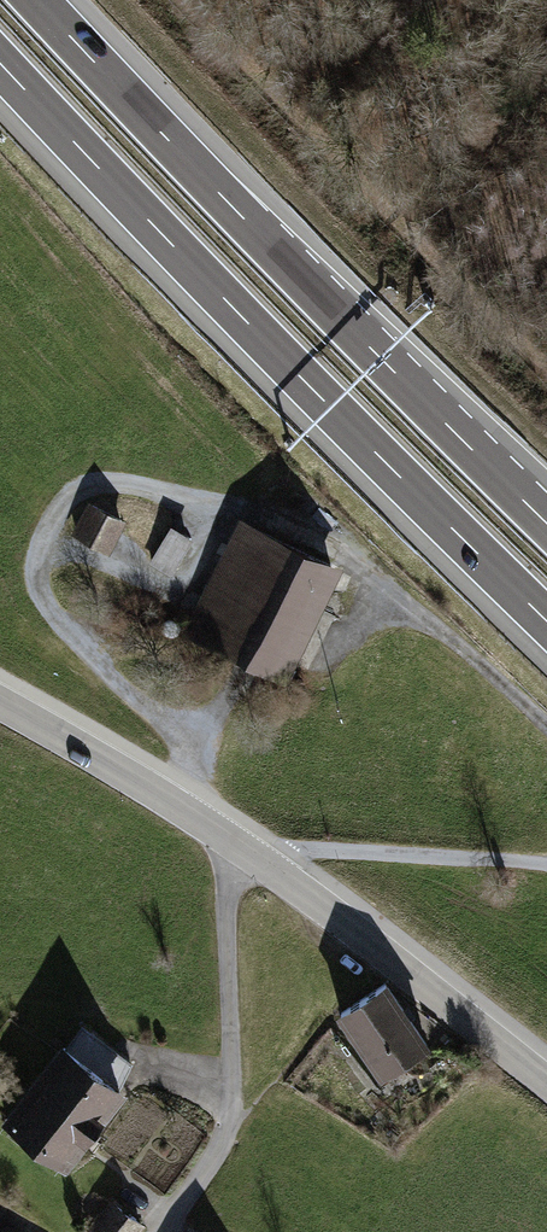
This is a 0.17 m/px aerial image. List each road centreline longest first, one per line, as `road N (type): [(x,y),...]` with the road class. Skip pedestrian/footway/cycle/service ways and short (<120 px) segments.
road 1 (motorway): [(0,66),(546,623)]
road 2 (motorway): [(546,522),(36,0)]
road 3 (unclassified): [(166,1231),(236,1124),(226,887),(234,842)]
road 4 (secondary): [(234,842),(546,1082)]
road 5 (track): [(546,868),(315,850),(269,865)]
road 6 (secondary): [(0,704),(234,842)]

